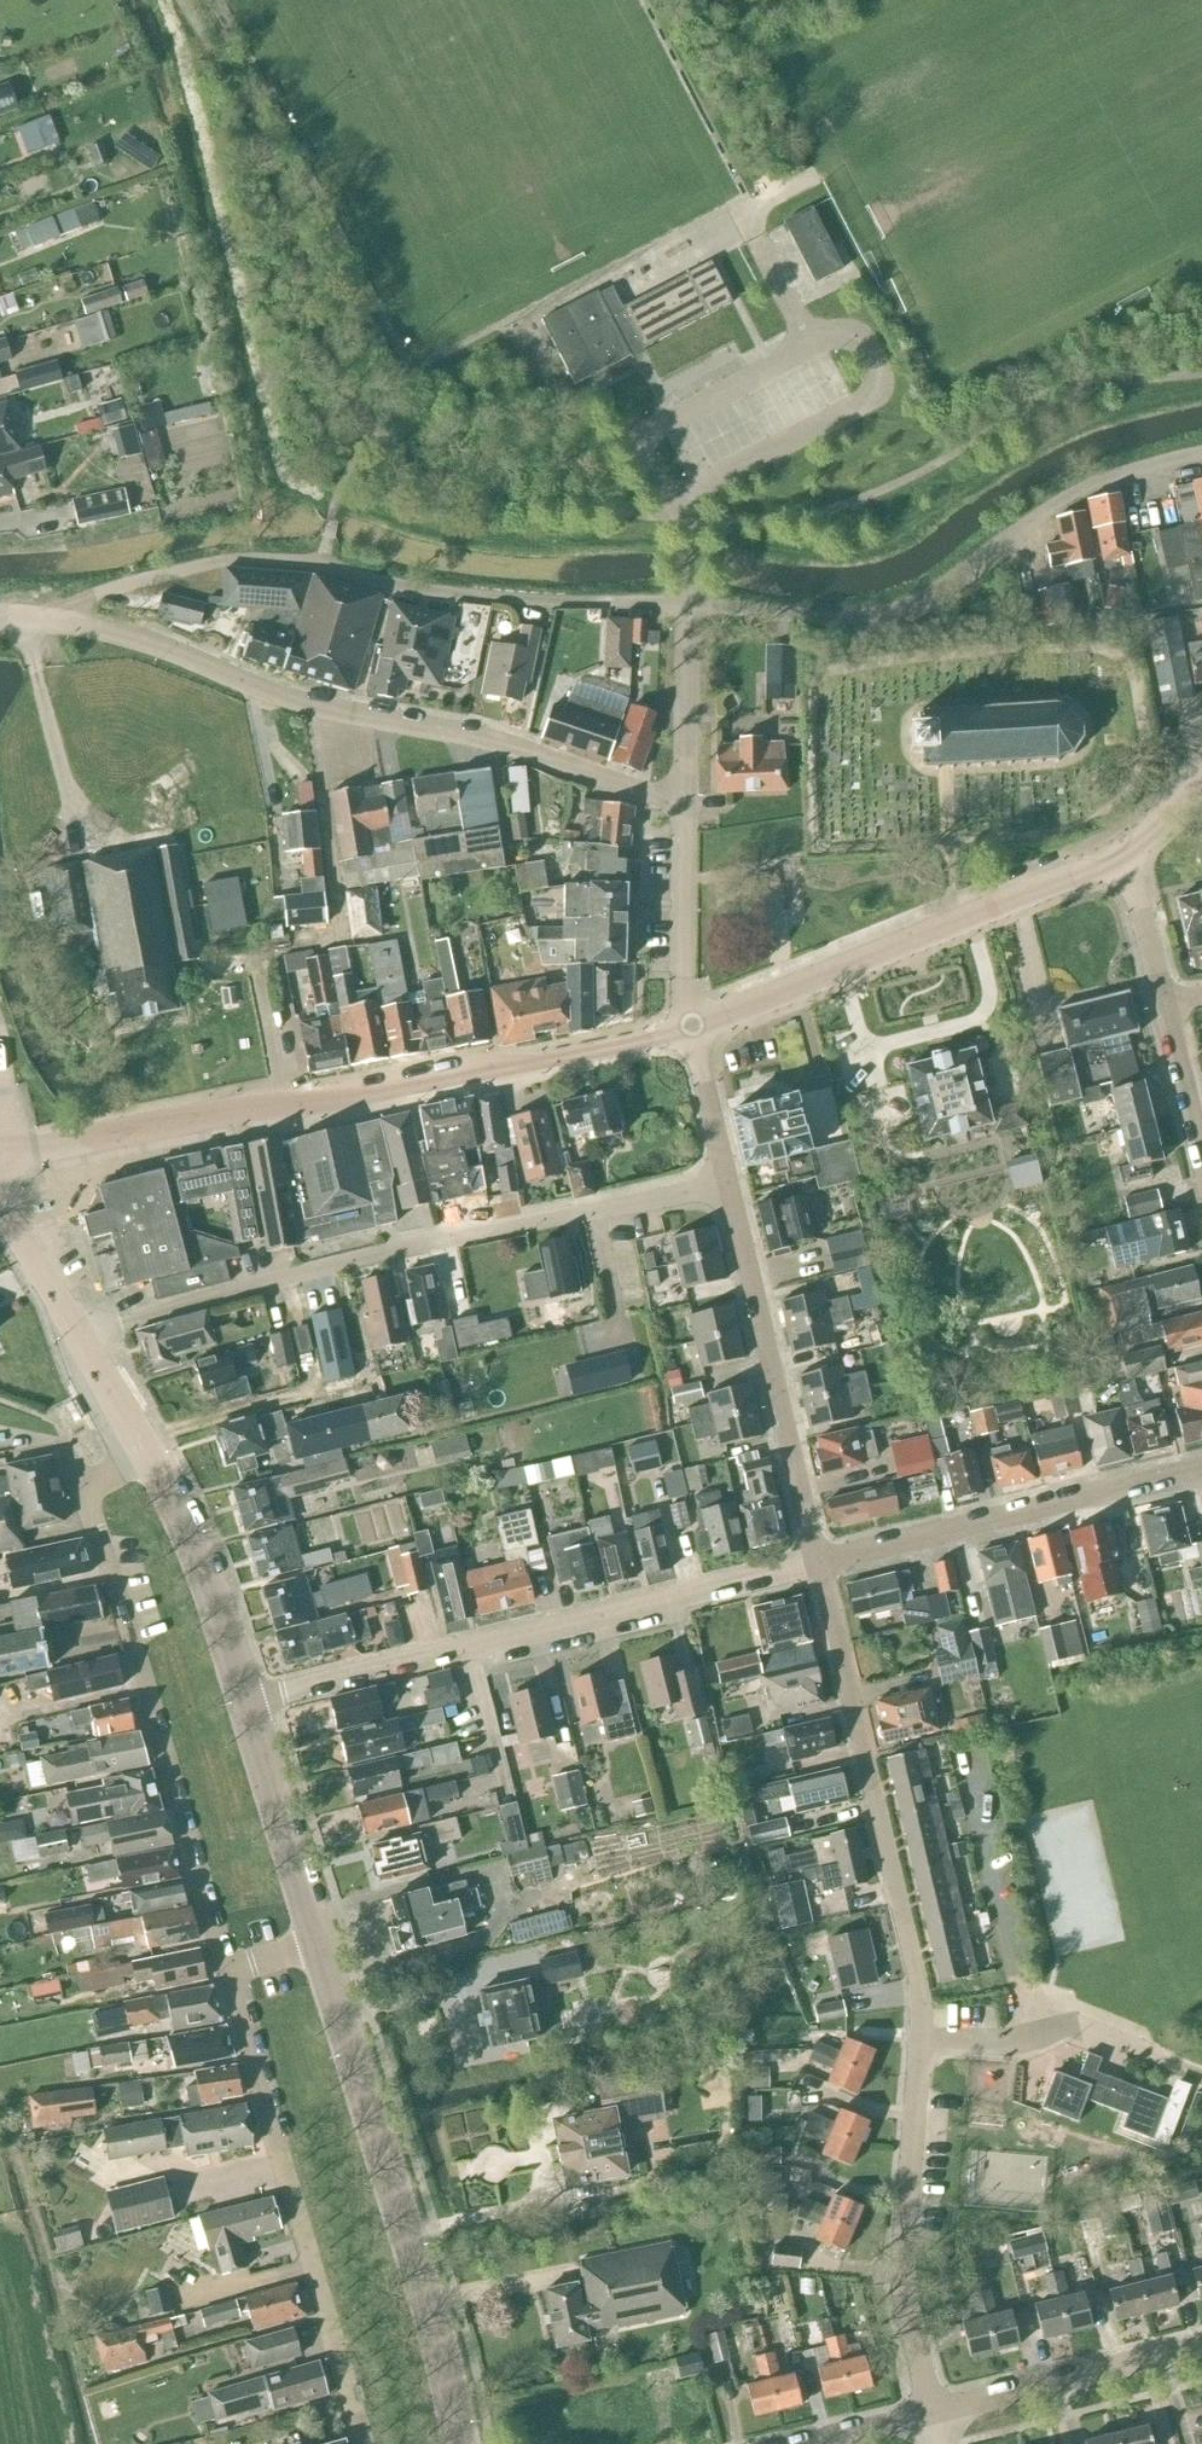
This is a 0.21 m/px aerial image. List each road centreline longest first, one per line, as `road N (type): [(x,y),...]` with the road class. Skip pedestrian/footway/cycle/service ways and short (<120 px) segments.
road 1 (residential): [(932,2410),(911,2304),(925,1994),(821,1565)]
road 2 (primary): [(0,1146),(41,1149),(236,1109),(331,1100),(694,1027)]
road 3 (residential): [(77,1342),(392,1252),(726,1182)]
road 4 (residential): [(684,800),(489,739),(314,703),(54,620)]
road 5 (residential): [(54,620),(82,600),(145,578),(234,560),(293,562),(499,598),(688,605)]
road 6 (residential): [(245,1698),(821,1565)]
road 7 (residential): [(229,1966),(83,1488),(144,1454)]
road 8 (residential): [(688,605),(863,616),(899,611),(943,590),(1032,521),(1098,482),(1201,453)]
road 9 (secondary): [(462,2443),(431,2302),(319,1942)]
road 10 (residential): [(367,2443),(229,1966)]
road 11 (primary): [(694,1027),(1119,853)]
road 12 (residential): [(821,1565),(726,1182)]
road 13 (residential): [(821,1565),(1201,1476)]
road 14 (residential): [(932,2410),(1201,2343)]
road 15 (secondary): [(245,1698),(196,1543),(144,1454)]
road 16 (secondary): [(319,1942),(245,1698)]
road 17 (residential): [(694,1027),(682,975),(684,800)]
road 18 (residential): [(684,800),(688,605)]
road 19 (secondary): [(77,1342),(14,1230),(0,1183)]
road 20 (residential): [(1163,1006),(1119,853)]
road 21 (residential): [(1201,1160),(1163,1006)]
road 22 (residential): [(726,1182),(694,1027)]
road 23 (residential): [(796,2443),(932,2410)]
road 24 (secondary): [(144,1454),(77,1342)]

